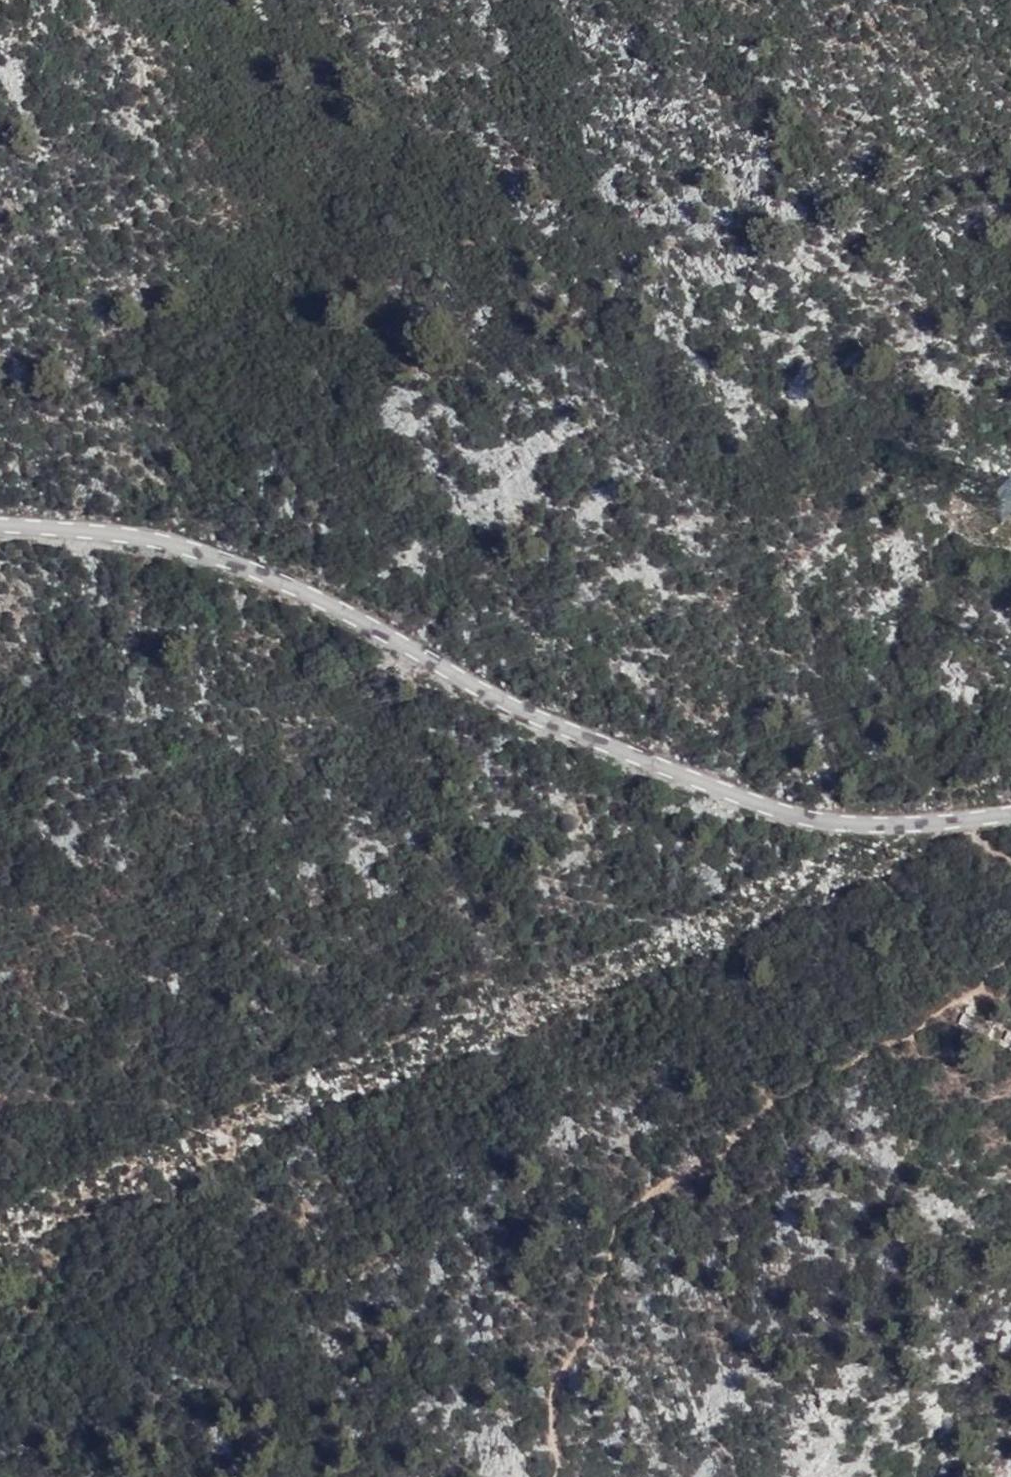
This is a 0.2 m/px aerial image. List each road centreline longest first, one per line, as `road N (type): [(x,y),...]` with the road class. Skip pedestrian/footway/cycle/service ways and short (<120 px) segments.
road 1 (unclassified): [(0,526),(178,548),(351,619),(537,723),(740,806),(880,831),(1010,821)]

